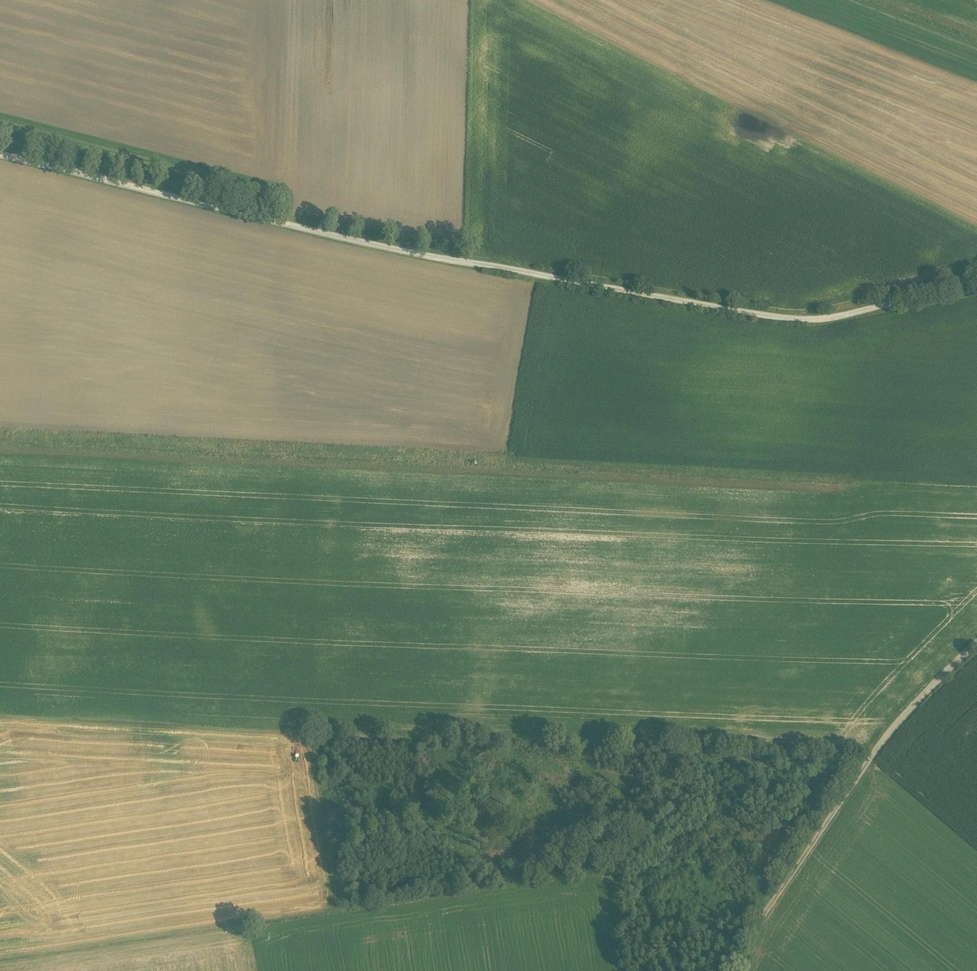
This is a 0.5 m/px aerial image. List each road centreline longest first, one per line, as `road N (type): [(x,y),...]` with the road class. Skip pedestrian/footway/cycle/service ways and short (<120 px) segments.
road 1 (track): [(0,156),(390,251),(794,320),(976,284)]
road 2 (track): [(718,970),(873,755),(976,647)]

